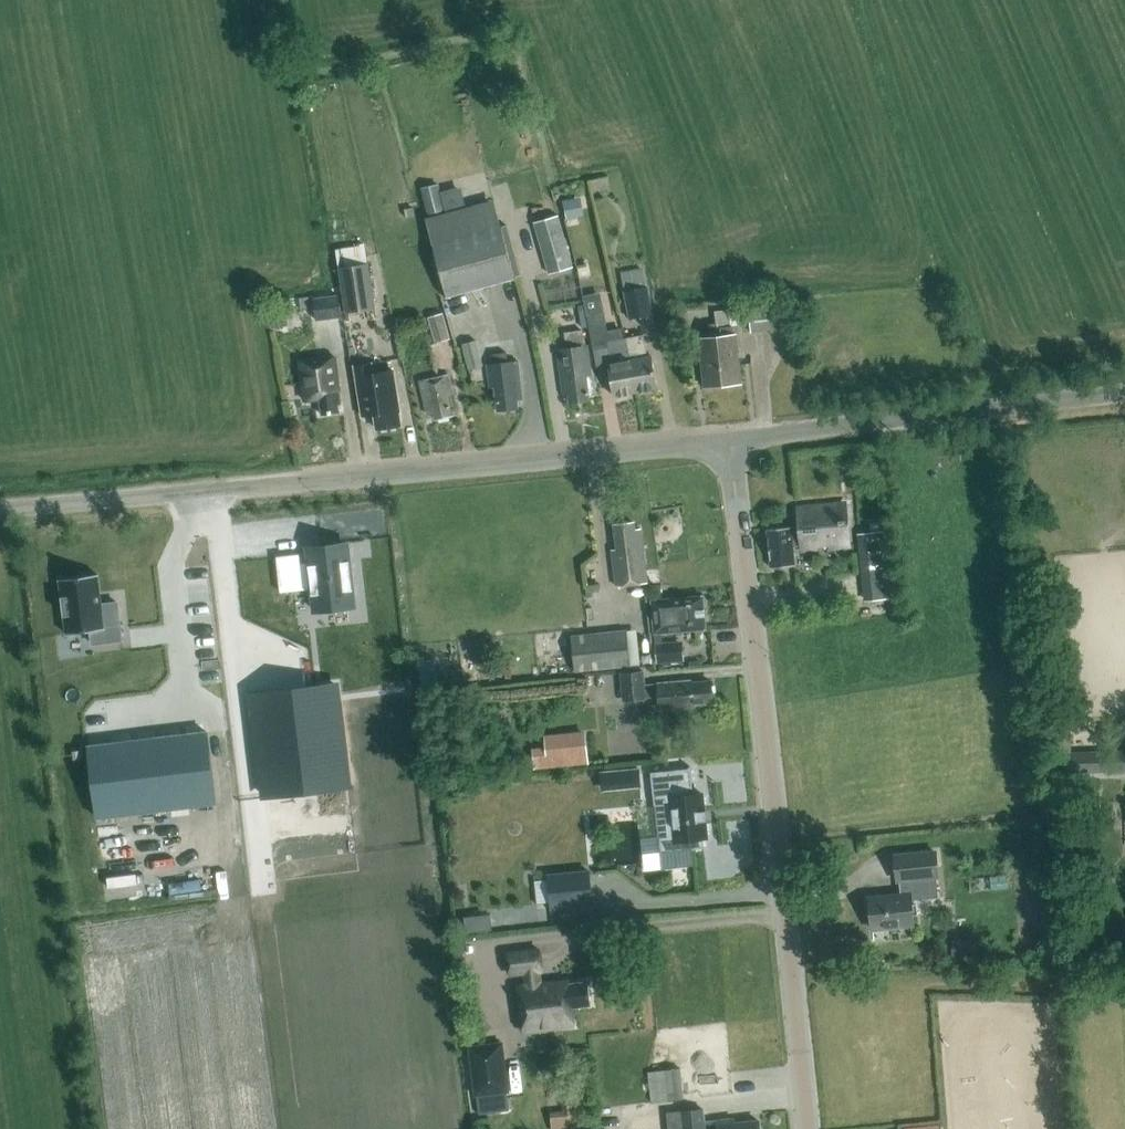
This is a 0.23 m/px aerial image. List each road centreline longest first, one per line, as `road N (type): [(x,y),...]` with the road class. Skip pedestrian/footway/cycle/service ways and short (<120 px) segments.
road 1 (tertiary): [(0,511),(730,441)]
road 2 (tertiary): [(809,1128),(730,441)]
road 3 (unclassified): [(730,441),(1124,393)]

